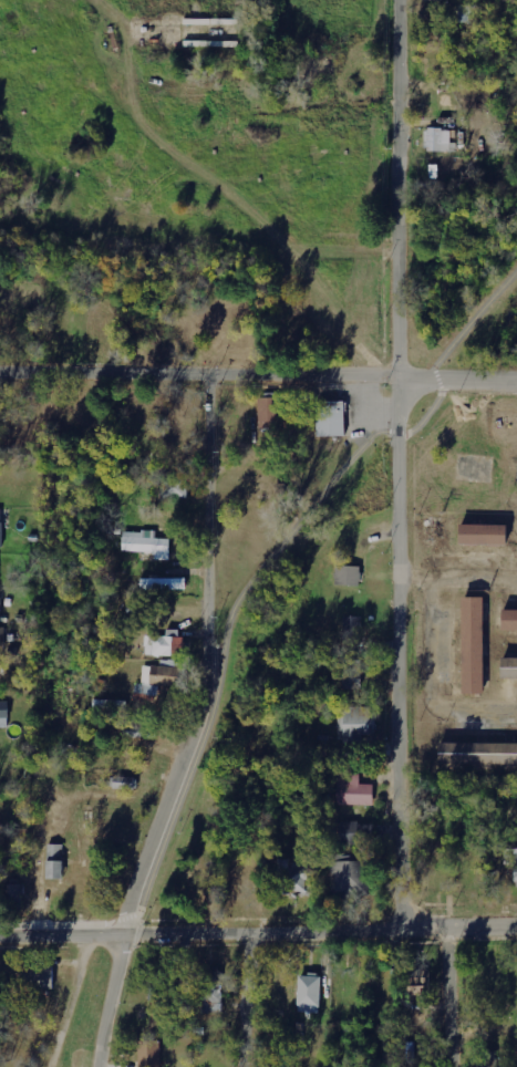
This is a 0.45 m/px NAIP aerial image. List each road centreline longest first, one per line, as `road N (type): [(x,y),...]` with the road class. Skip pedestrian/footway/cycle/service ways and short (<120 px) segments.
road 1 (residential): [(404,930),(396,379),(405,0)]
road 2 (residential): [(516,924),(0,933)]
road 3 (residential): [(516,381),(0,373)]
road 4 (residential): [(215,633),(211,678),(126,932)]
road 5 (residential): [(215,633),(217,375)]
road 6 (residential): [(450,1066),(448,925)]
road 7 (residential): [(100,1066),(126,932)]
road 8 (residential): [(248,1066),(252,931)]

